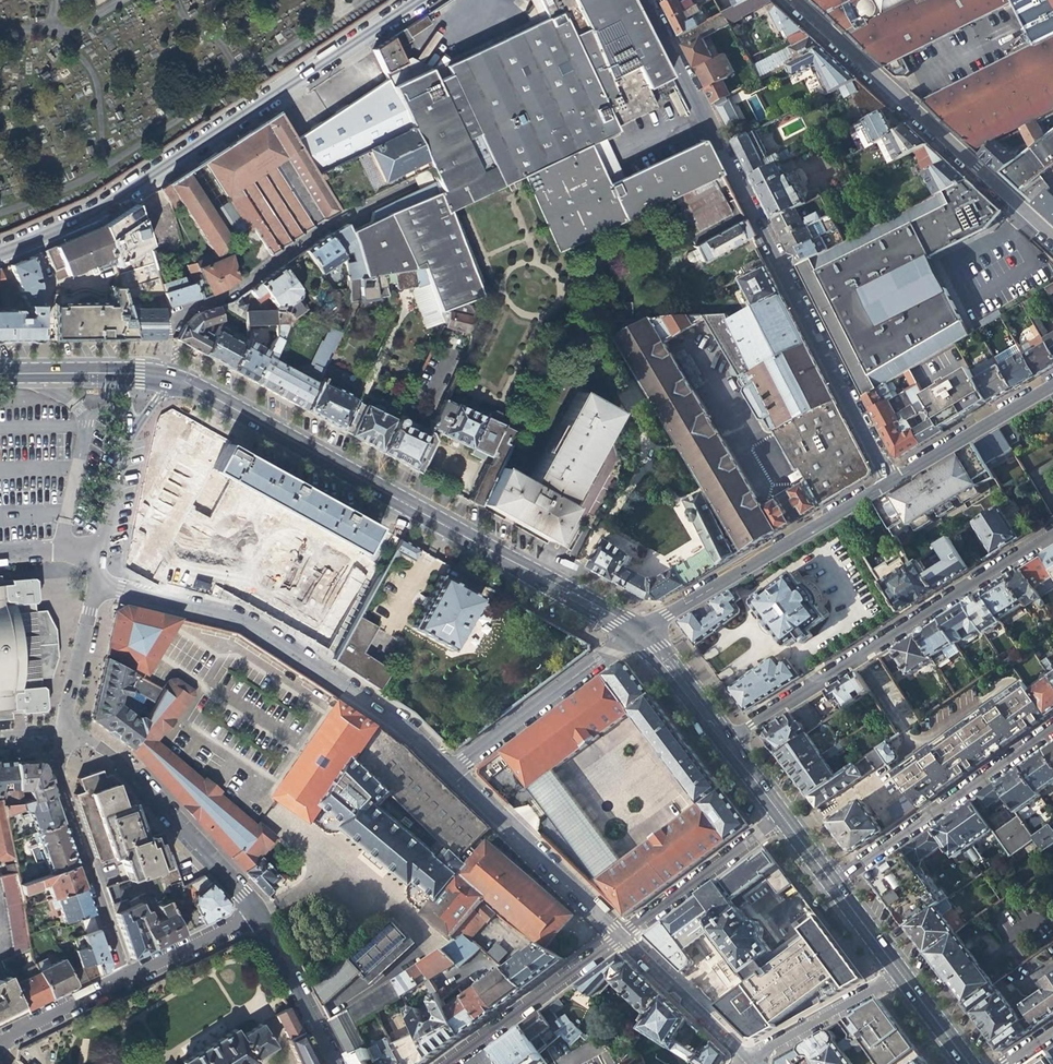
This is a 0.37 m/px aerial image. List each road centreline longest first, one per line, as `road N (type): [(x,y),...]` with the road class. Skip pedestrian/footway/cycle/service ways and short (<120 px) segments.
road 1 (residential): [(888,480),(643,0)]
road 2 (secondary): [(637,633),(174,377)]
road 3 (tertiary): [(413,0),(96,210),(0,252)]
road 4 (residential): [(452,770),(405,727),(241,619),(100,580)]
road 5 (residential): [(724,742),(1052,529)]
road 6 (residential): [(790,0),(1052,243)]
road 7 (residential): [(422,178),(319,227),(225,296),(169,319),(166,374)]
road 8 (residential): [(637,633),(888,480)]
road 9 (residential): [(259,917),(112,753),(57,734)]
road 10 (residential): [(1052,729),(833,886)]
road 11 (residential): [(57,734),(52,773),(121,981)]
road 12 (residential): [(623,937),(452,770)]
road 13 (residential): [(452,770),(637,633)]
road 14 (residential): [(623,937),(452,1063)]
road 15 (residential): [(781,818),(623,937)]
road 16 (residential): [(888,480),(1052,380)]
road 17 (residential): [(748,1060),(623,937)]
road 18 (residential): [(748,1060),(899,975)]
road 19 (residential): [(334,1063),(259,917)]
road 20 (residential): [(57,734),(100,580)]
road 21 (residential): [(259,917),(121,981)]
road 22 (residential): [(94,559),(136,425)]
road 23 (secondary): [(724,742),(637,633)]
road 24 (residential): [(121,981),(0,1038)]
road 25 (secondary): [(122,372),(0,374)]

